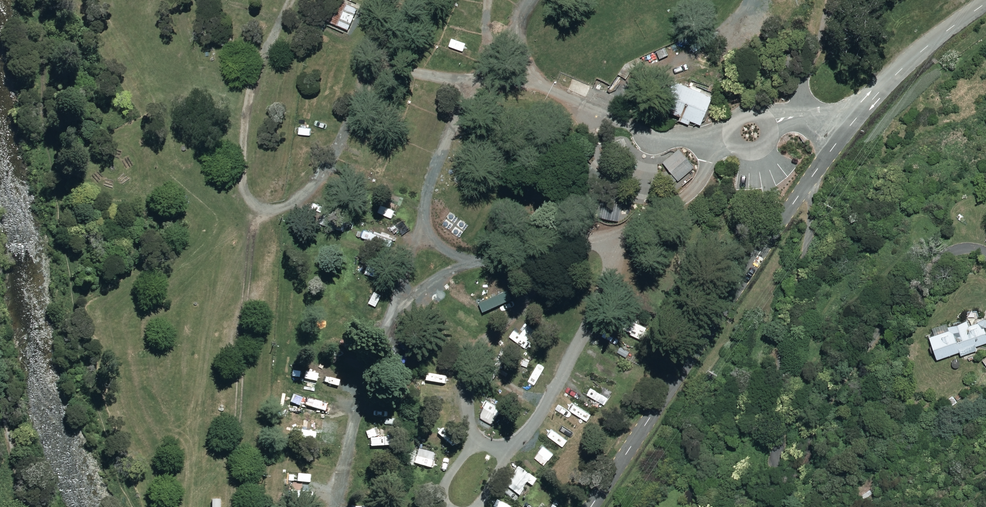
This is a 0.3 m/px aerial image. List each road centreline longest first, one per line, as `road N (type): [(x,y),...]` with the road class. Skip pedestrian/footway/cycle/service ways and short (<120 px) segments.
road 1 (unclassified): [(591,506),(854,121),(901,70),(985,3)]

